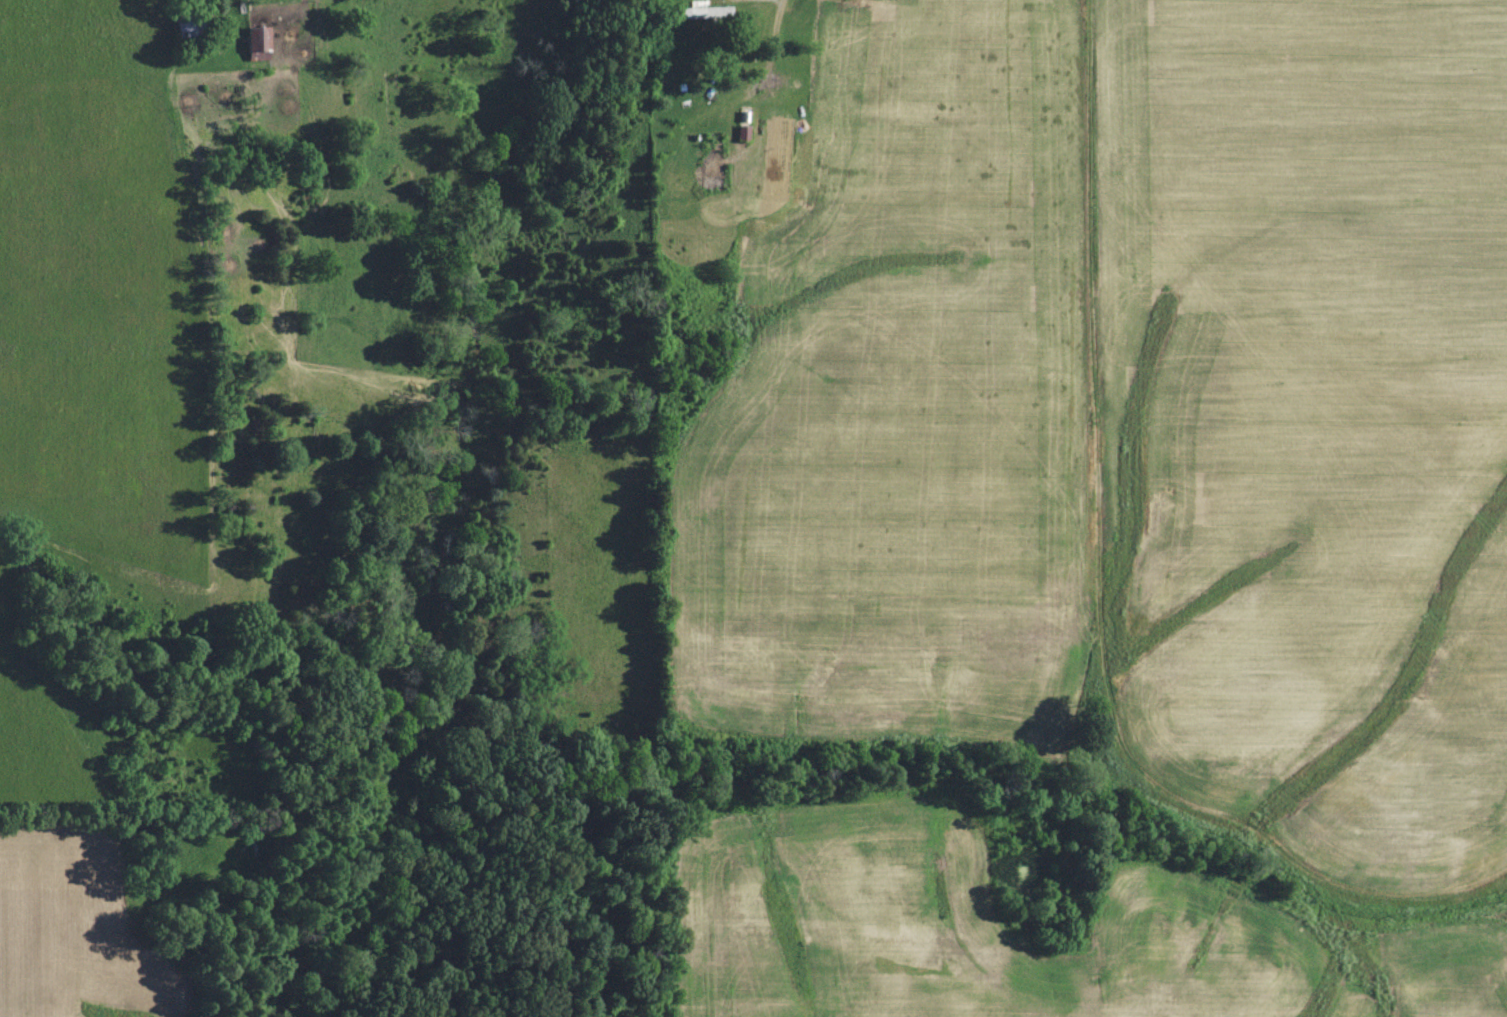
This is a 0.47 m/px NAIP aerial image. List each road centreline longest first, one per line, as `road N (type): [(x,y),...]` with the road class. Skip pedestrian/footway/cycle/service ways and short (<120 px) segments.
road 1 (residential): [(663,716),(670,421),(680,402),(734,364),(728,102),(759,92),(779,0)]

